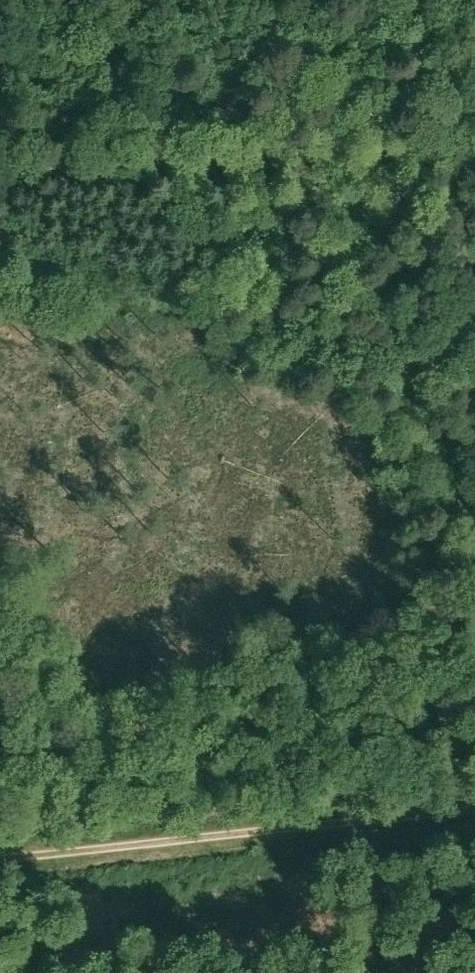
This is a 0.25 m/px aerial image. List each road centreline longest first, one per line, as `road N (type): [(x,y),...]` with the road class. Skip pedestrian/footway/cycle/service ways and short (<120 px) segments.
road 1 (track): [(474,810),(0,859)]
road 2 (track): [(0,167),(474,132)]

